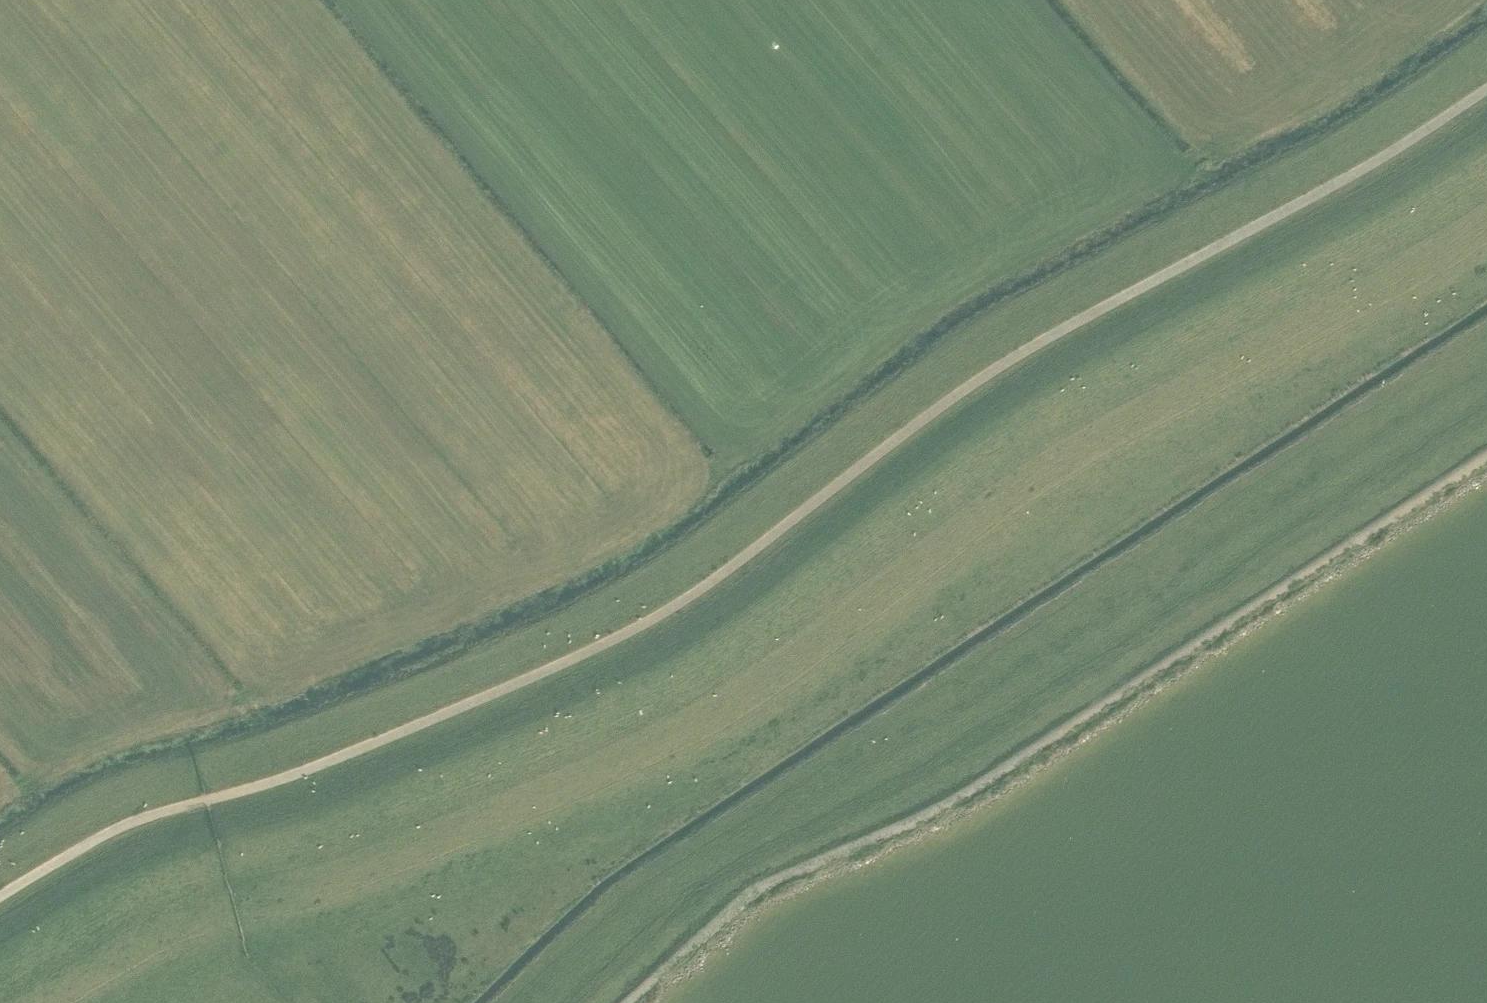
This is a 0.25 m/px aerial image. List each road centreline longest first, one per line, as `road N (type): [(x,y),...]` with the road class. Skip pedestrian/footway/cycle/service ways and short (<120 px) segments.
road 1 (unclassified): [(0,896),(137,821),(333,760),(652,619),(1031,346),(1371,164),(1486,89)]

